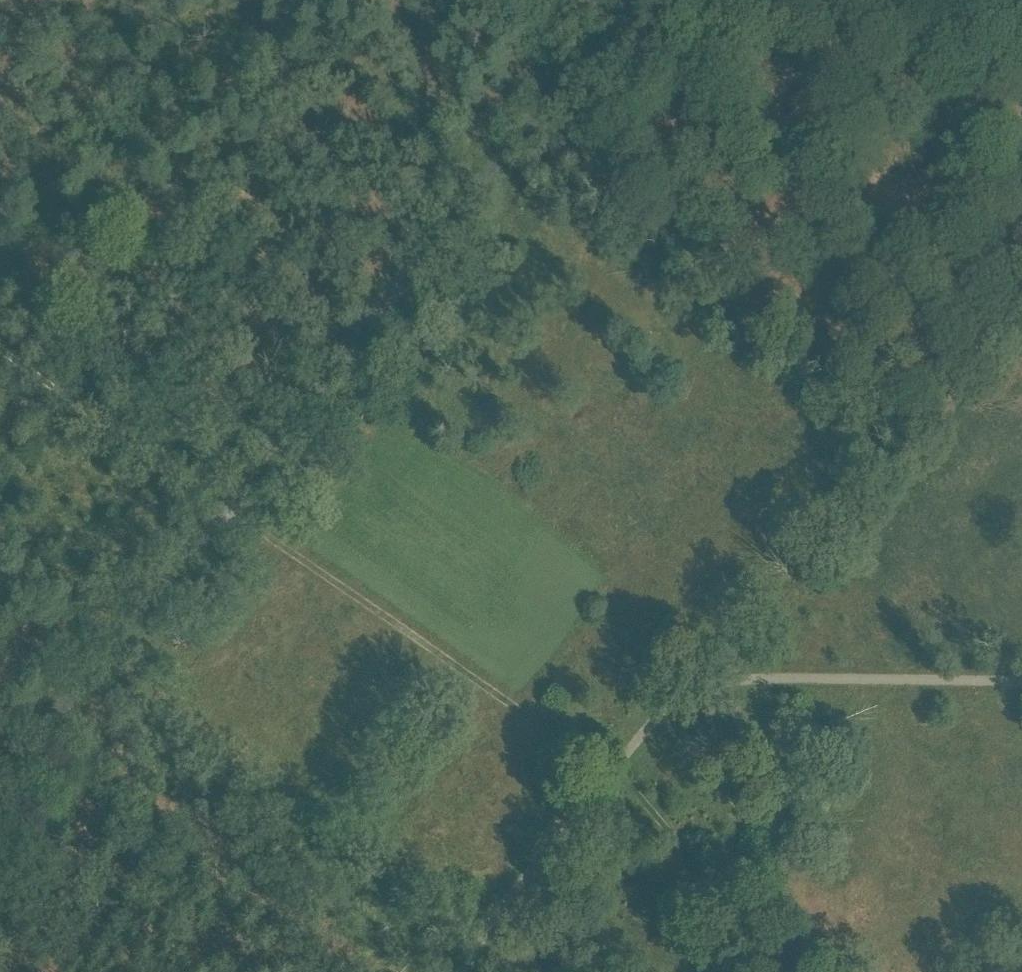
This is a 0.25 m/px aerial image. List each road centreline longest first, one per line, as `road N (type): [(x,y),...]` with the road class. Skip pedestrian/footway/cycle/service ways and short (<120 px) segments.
road 1 (unclassified): [(0,790),(628,0)]
road 2 (track): [(0,352),(632,801),(769,971)]

